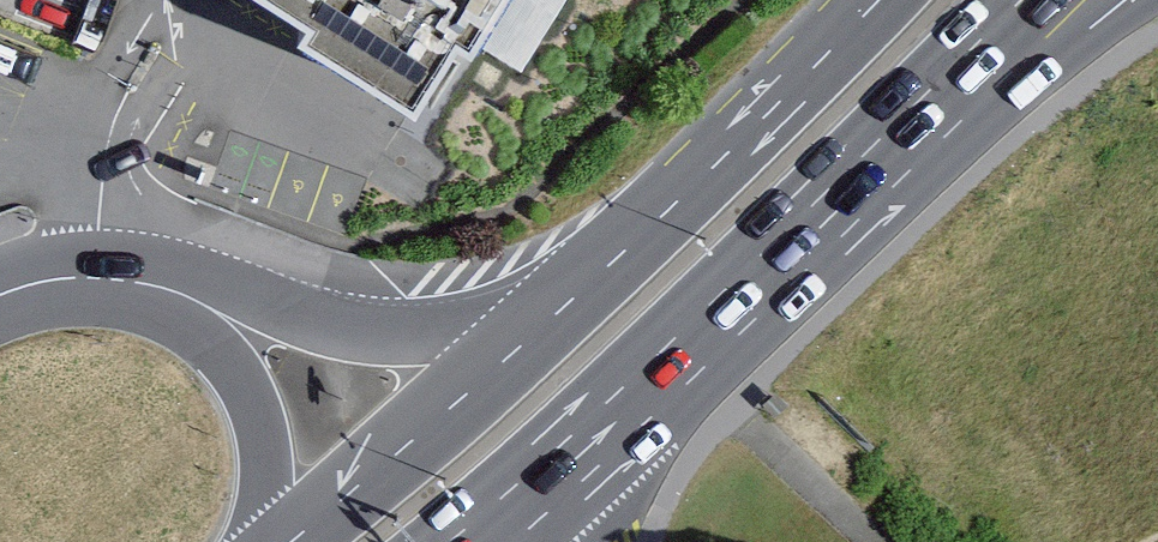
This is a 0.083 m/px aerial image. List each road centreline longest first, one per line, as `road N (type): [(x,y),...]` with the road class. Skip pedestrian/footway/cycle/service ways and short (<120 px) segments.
road 1 (secondary): [(691,336),(1137,0)]
road 2 (secondary): [(691,336),(1034,0)]
road 3 (unclassified): [(618,271),(382,316),(182,299)]
road 4 (secondary): [(618,271),(286,541)]
road 5 (secondary): [(891,0),(618,271)]
road 6 (unclassified): [(182,299),(232,373),(247,422),(254,516),(246,541)]
road 7 (unclassified): [(182,299),(98,277),(0,295)]
road 8 (secondary): [(476,541),(610,414)]
road 9 (tertiary): [(571,541),(588,459),(610,414)]

